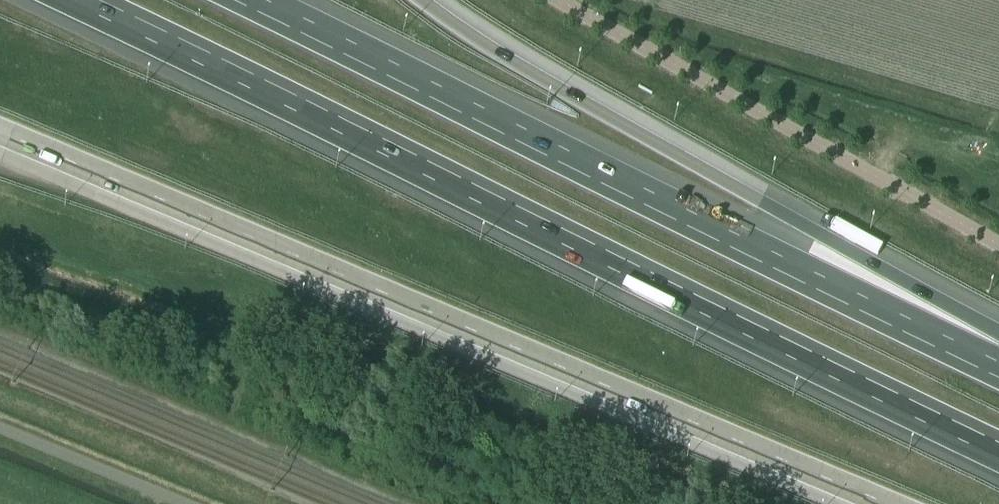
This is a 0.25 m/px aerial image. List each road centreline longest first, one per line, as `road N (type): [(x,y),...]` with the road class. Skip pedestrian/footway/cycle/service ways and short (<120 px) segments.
road 1 (motorway): [(85,0),(998,449)]
road 2 (motorway): [(0,132),(887,503)]
road 3 (motorway): [(998,362),(266,0)]
road 4 (motorway): [(998,354),(818,233),(510,60),(420,0)]

